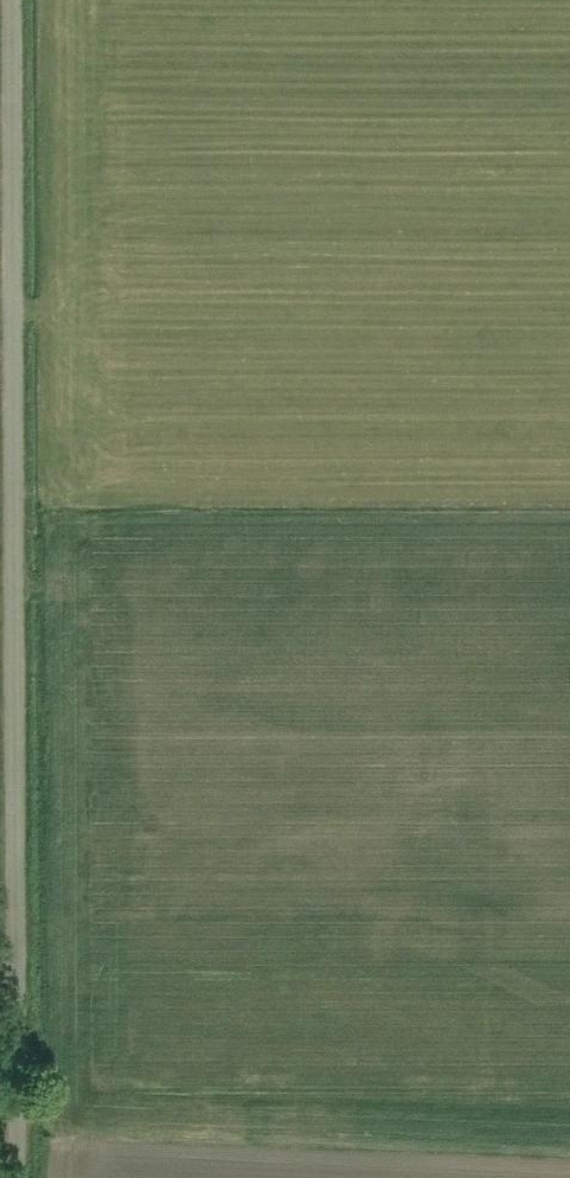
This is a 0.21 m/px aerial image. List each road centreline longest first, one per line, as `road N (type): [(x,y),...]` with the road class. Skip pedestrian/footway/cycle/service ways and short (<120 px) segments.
road 1 (unclassified): [(14,1177),(8,0)]

